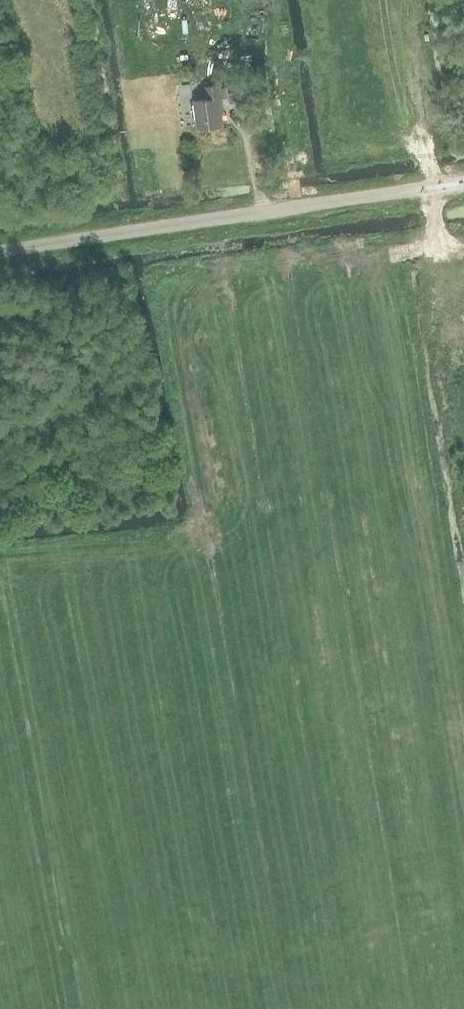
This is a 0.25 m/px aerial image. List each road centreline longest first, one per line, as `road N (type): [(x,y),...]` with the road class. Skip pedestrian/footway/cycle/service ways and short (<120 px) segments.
road 1 (unclassified): [(0,262),(463,188)]

